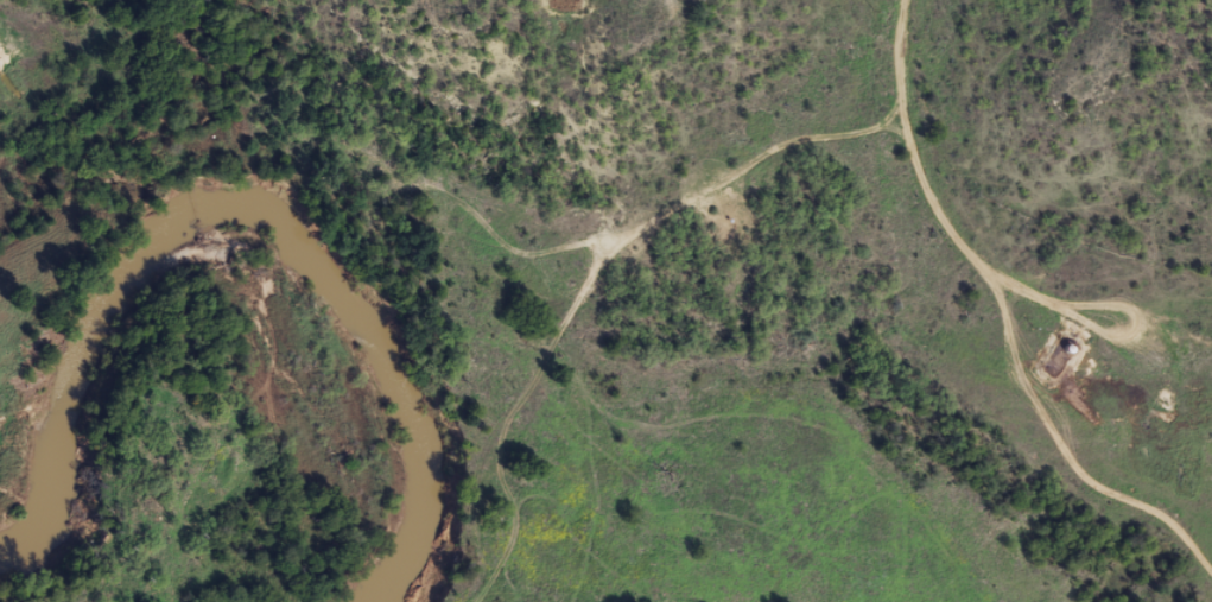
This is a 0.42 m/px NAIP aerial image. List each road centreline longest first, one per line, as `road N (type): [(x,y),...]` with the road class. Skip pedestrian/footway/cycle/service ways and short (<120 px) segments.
road 1 (residential): [(1211,335),(1060,329),(1000,311),(934,245),(910,148),(916,0)]

